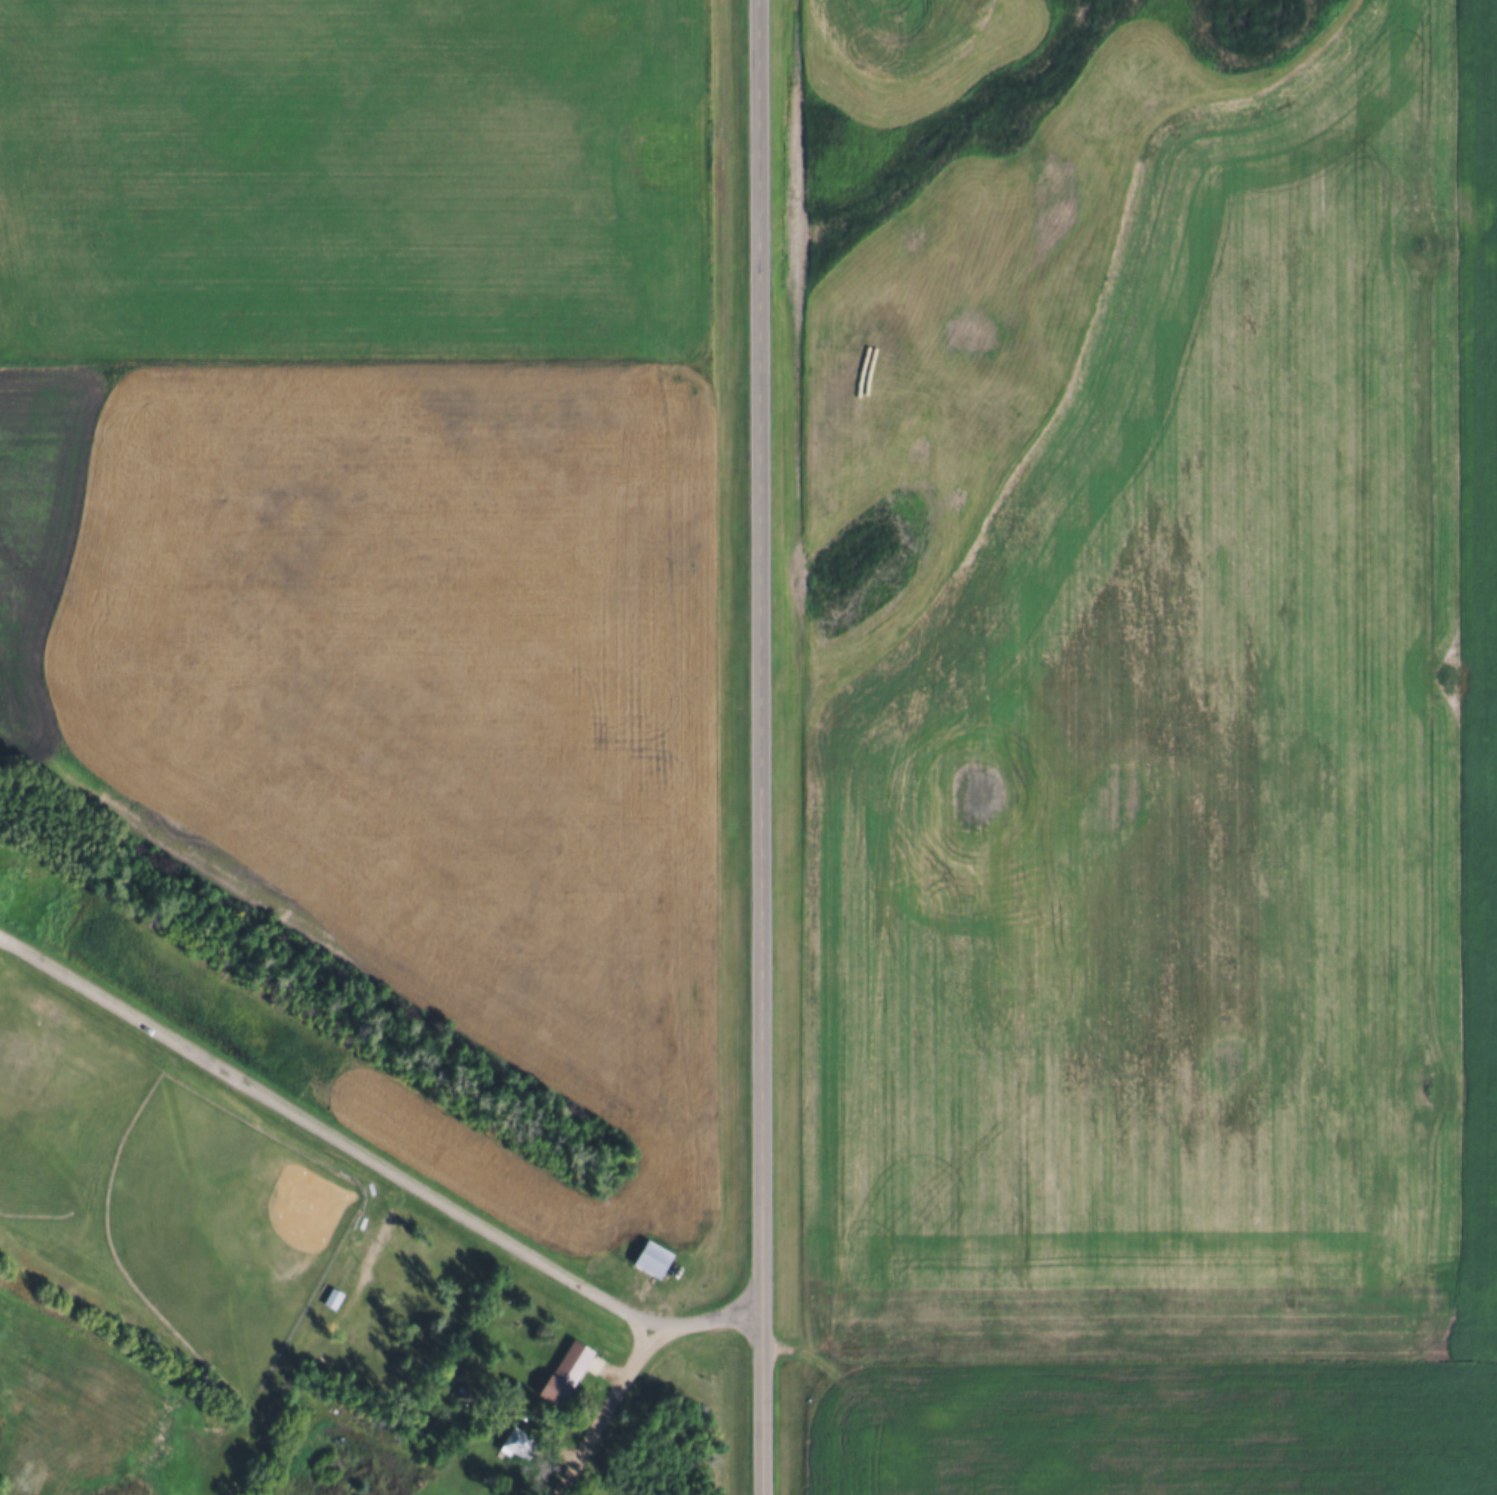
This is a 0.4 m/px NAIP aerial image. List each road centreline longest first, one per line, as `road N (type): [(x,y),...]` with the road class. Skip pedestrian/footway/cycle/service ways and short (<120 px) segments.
road 1 (tertiary): [(758,1494),(753,0)]
road 2 (residential): [(759,1302),(652,1327),(0,932)]
road 3 (residential): [(551,1494),(652,1327)]

